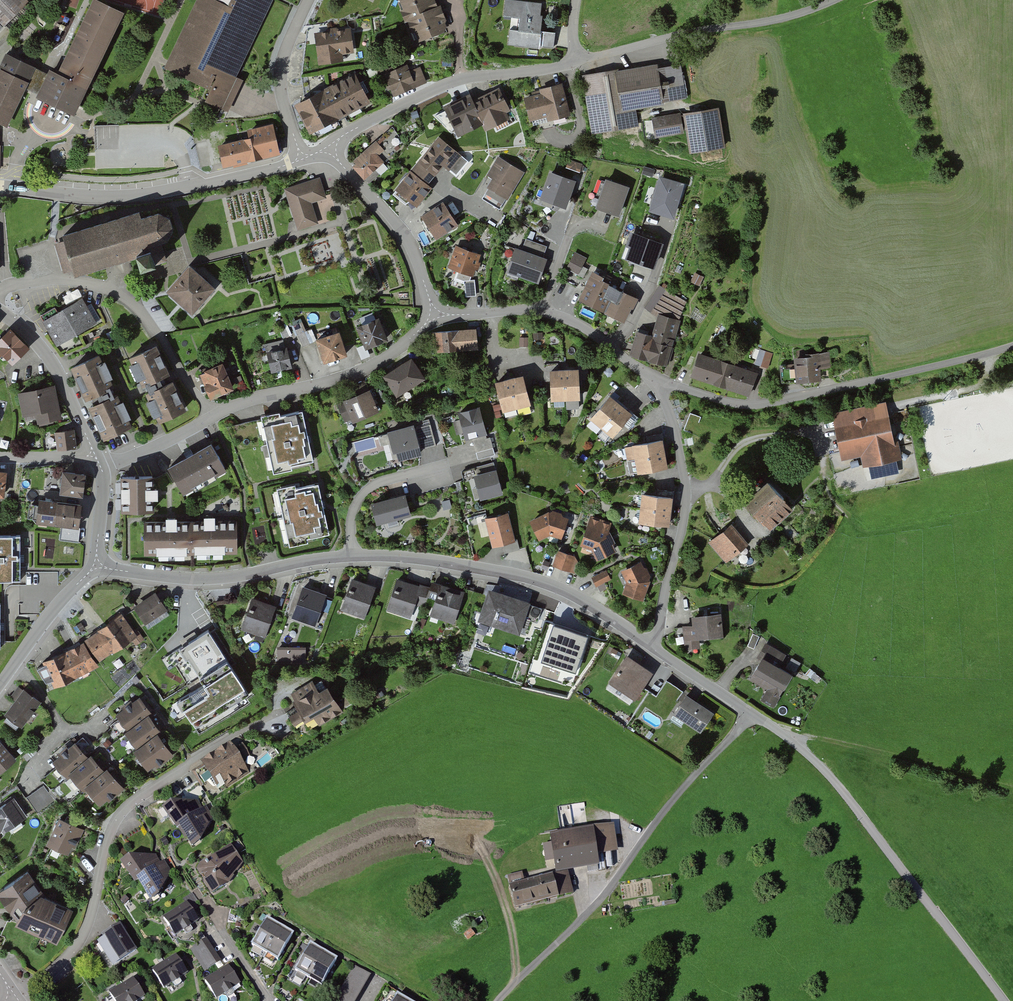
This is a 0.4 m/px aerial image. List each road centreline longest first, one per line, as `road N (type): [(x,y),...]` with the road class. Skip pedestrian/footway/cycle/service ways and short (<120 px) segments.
road 1 (residential): [(655,648),(570,593),(428,559),(350,556),(191,580),(97,565)]
road 2 (residential): [(1004,1000),(820,765),(655,648)]
road 3 (residential): [(16,996),(83,936),(107,841),(123,810),(267,722)]
road 4 (track): [(498,1000),(600,899),(673,798),(753,715)]
road 5 (residential): [(0,185),(144,195),(301,157)]
road 6 (residential): [(0,293),(9,284),(60,280),(122,293),(213,417)]
road 7 (residential): [(331,150),(347,133),(460,79),(574,62)]
road 8 (residential): [(213,417),(259,396),(371,367),(434,314)]
road 9 (residential): [(434,314),(559,316),(656,379)]
road 10 (residential): [(656,379),(744,406),(871,380)]
road 11 (residential): [(574,62),(688,32),(790,18)]
road 12 (residential): [(331,150),(400,227),(434,314)]
road 13 (residential): [(0,311),(53,364),(93,454)]
road 14 (residential): [(301,157),(279,75),(308,0)]
road 15 (track): [(786,738),(868,748),(947,770)]
road 16 (residential): [(655,648),(686,493)]
road 17 (residential): [(97,565),(60,600),(0,682)]
road 18 (track): [(871,380),(1012,345)]
road 19 (residential): [(686,493),(712,482),(750,439),(809,432)]
road 20 (residential): [(101,469),(213,417)]

